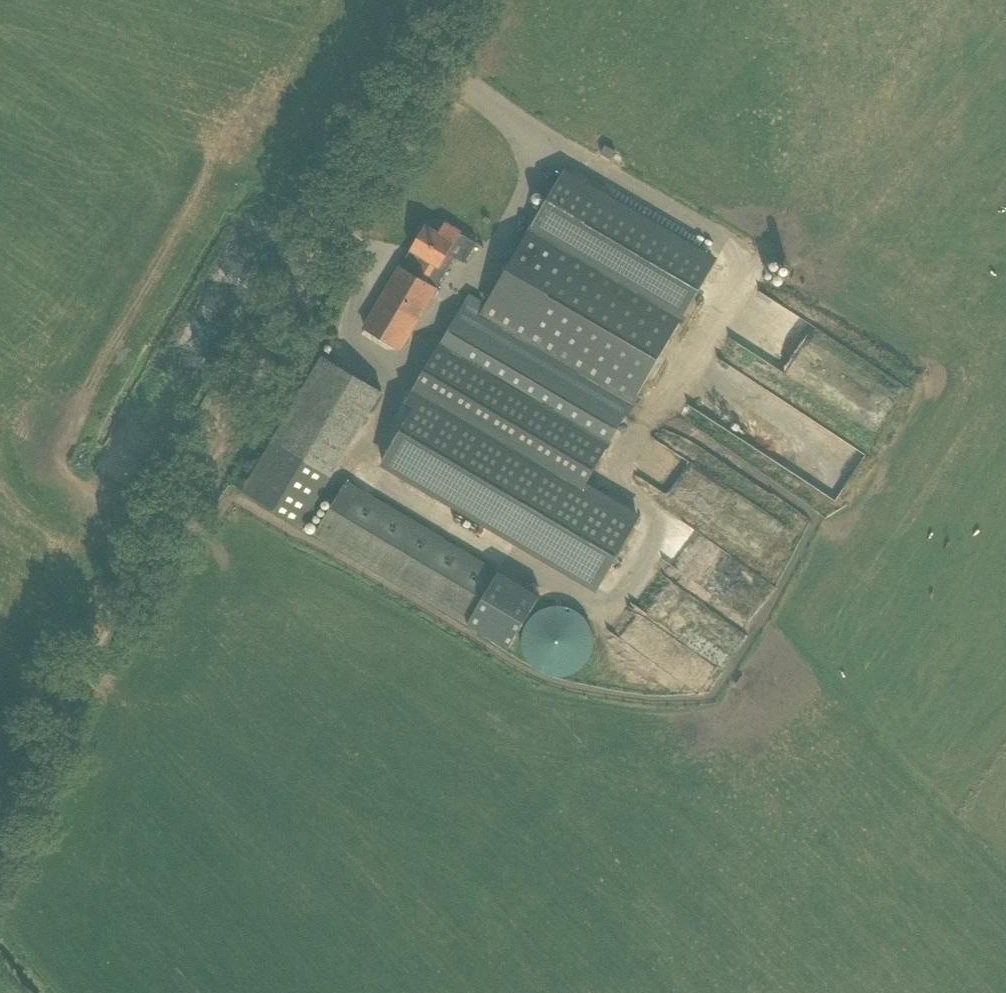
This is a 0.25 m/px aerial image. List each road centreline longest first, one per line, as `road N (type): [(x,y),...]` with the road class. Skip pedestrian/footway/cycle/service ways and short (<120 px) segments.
road 1 (unclassified): [(0,805),(474,0)]

